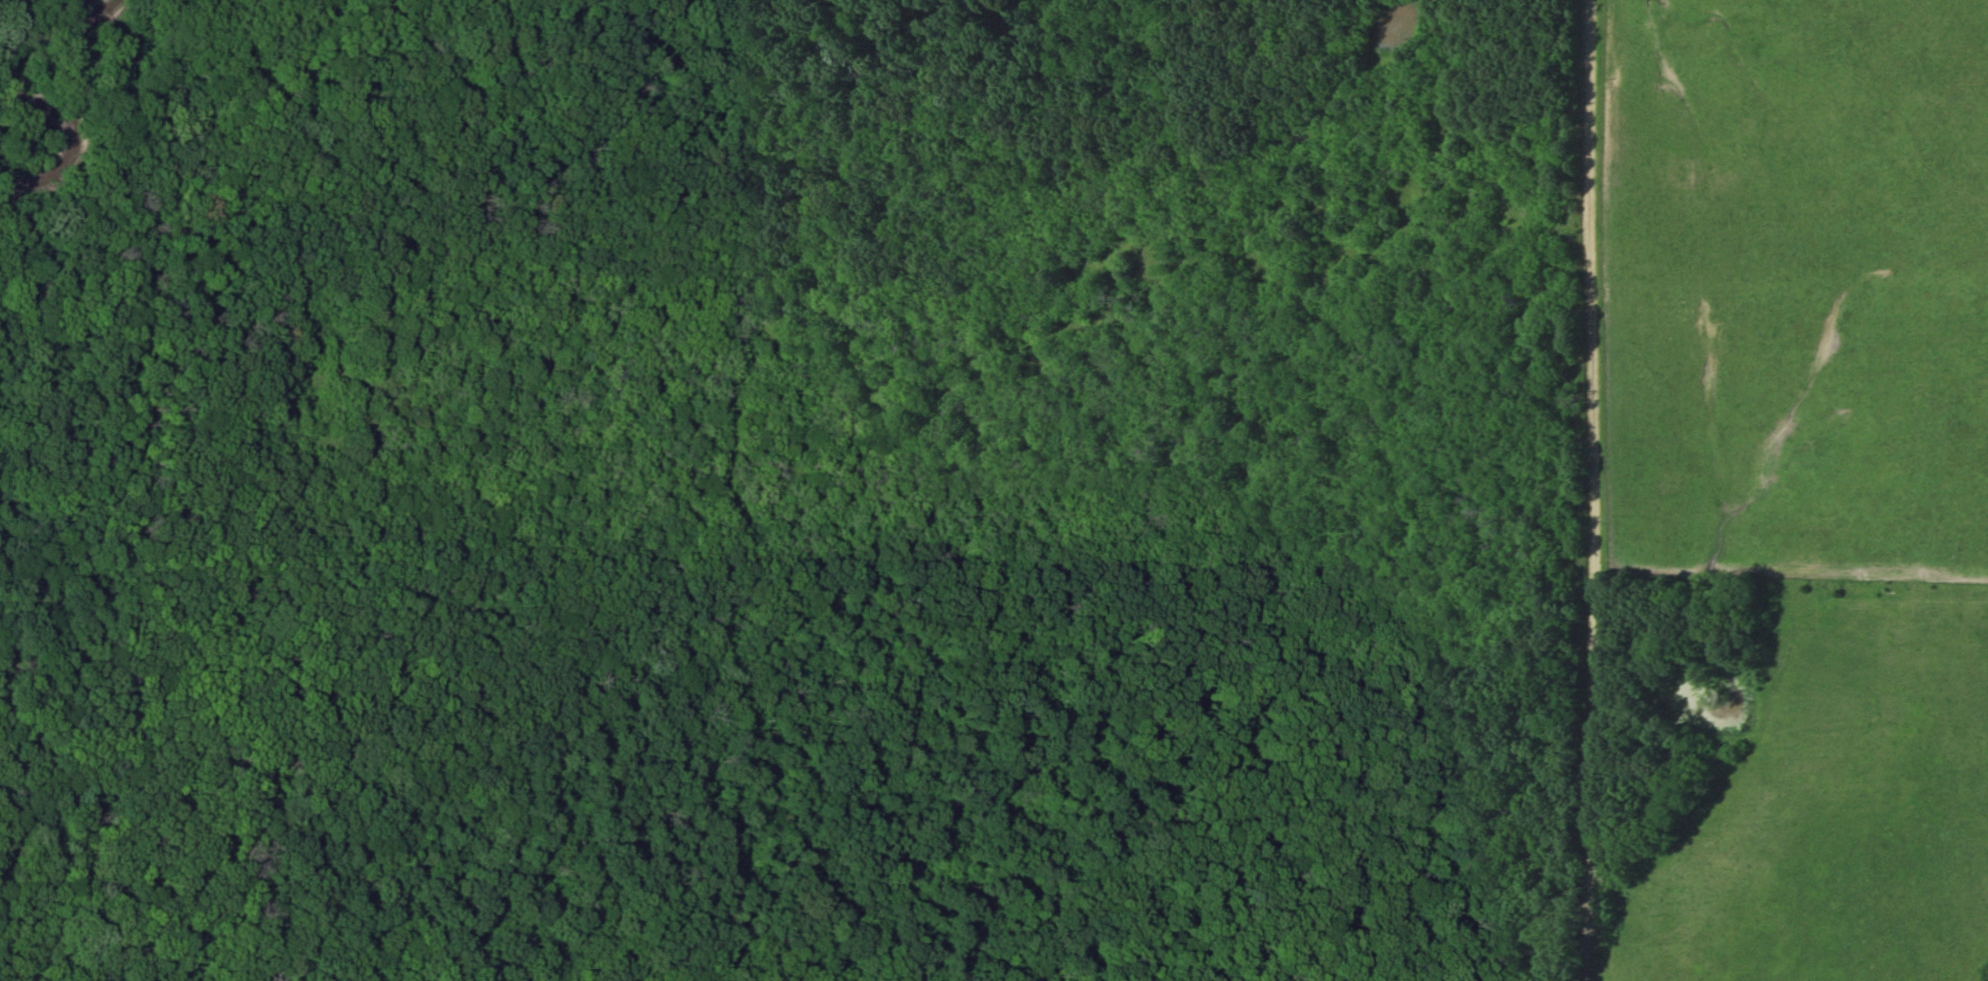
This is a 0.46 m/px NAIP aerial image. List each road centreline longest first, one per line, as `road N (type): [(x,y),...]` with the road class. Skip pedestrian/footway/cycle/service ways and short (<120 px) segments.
road 1 (residential): [(1587,980),(1594,644),(1589,0)]

